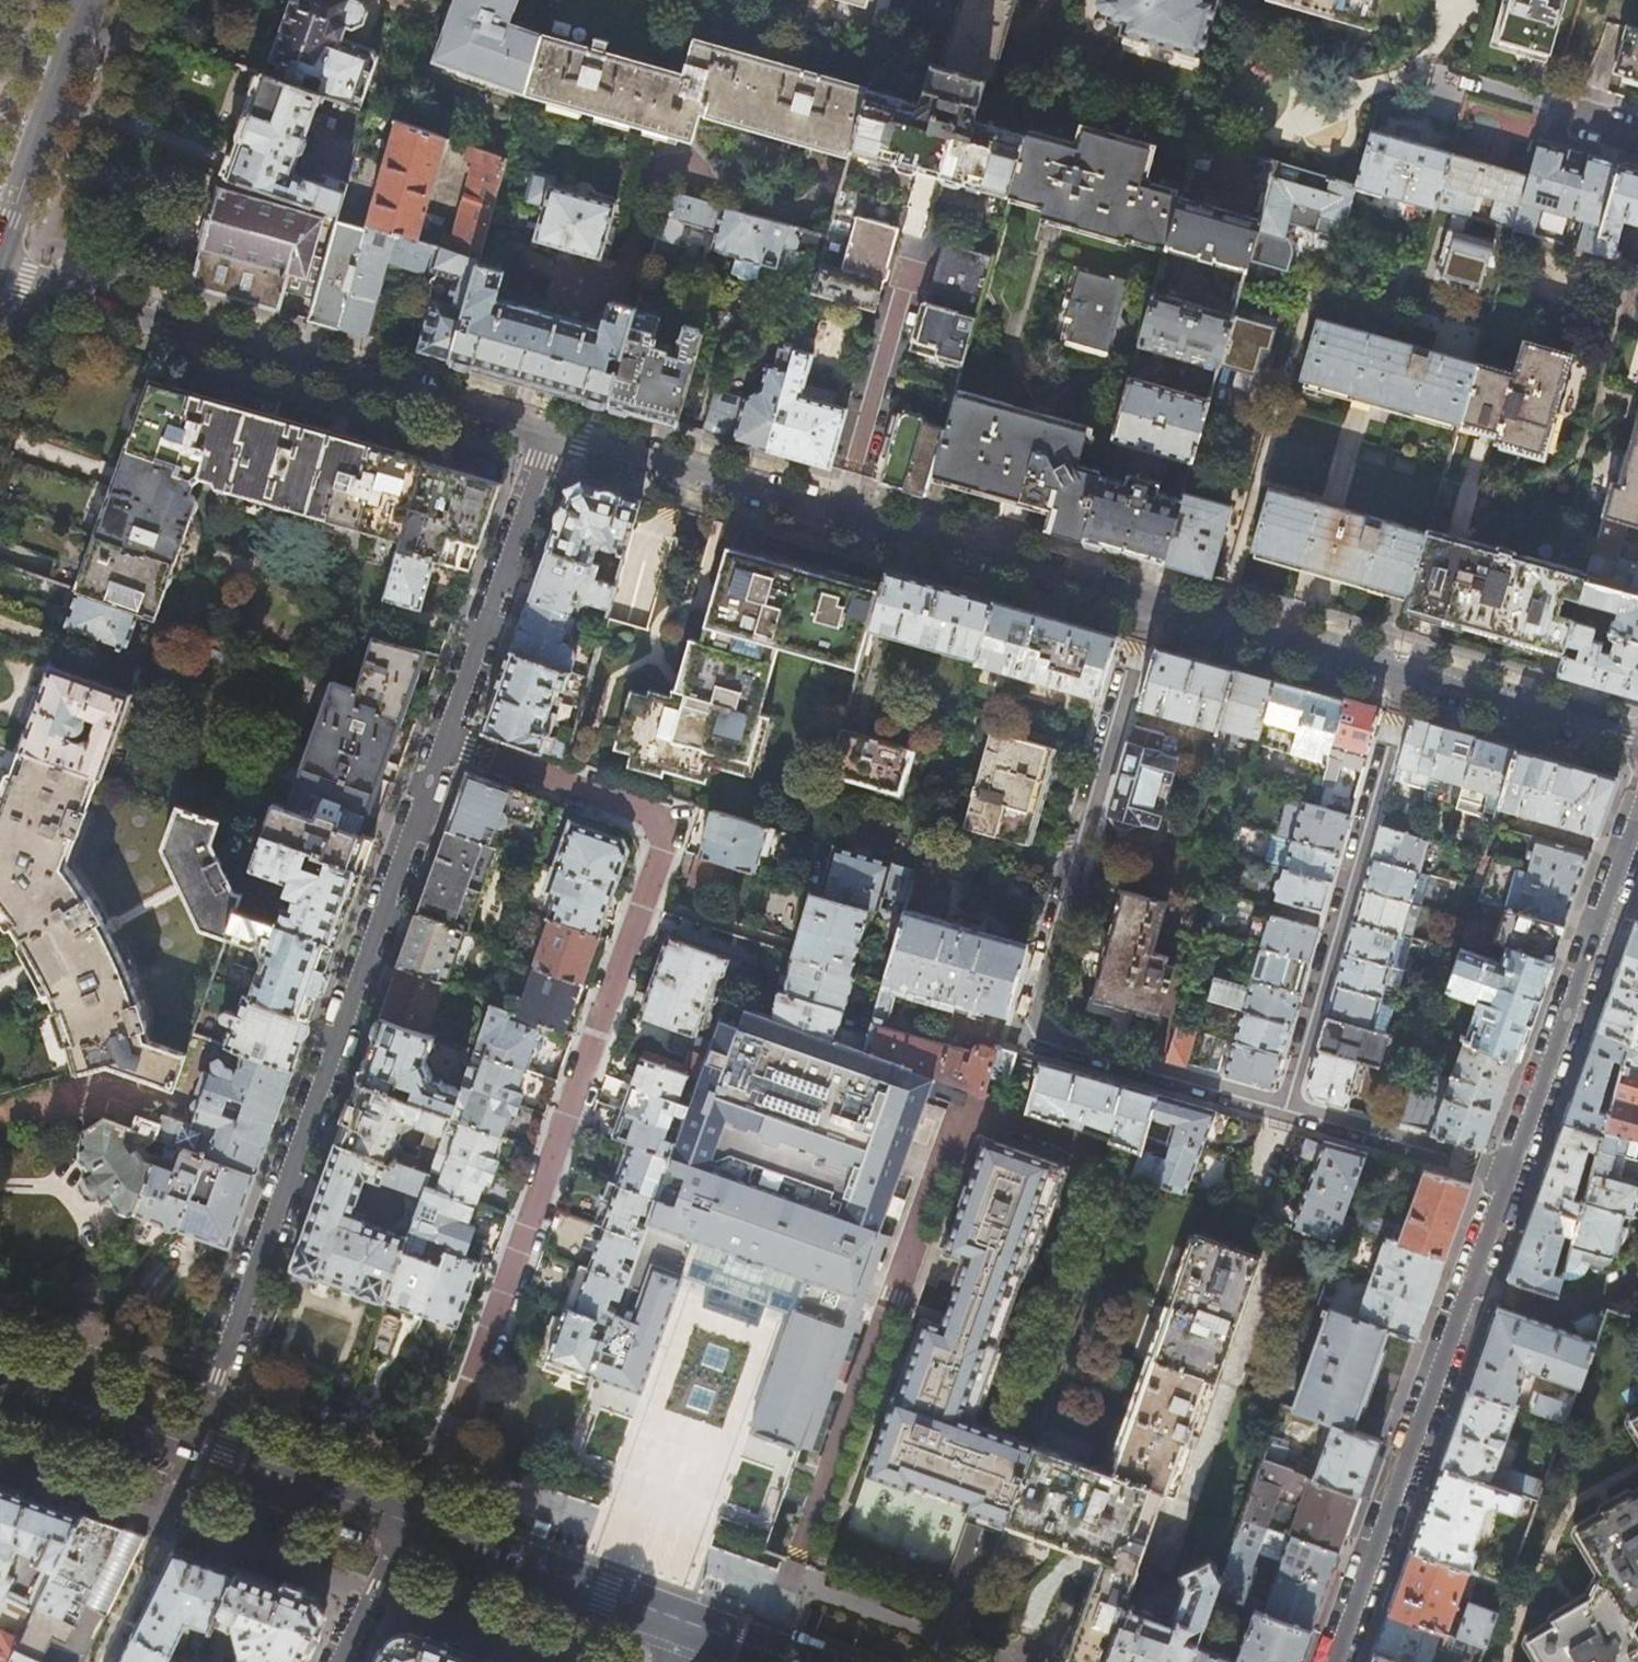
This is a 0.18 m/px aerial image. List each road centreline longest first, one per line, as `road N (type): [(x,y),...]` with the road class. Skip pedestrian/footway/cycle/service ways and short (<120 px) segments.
road 1 (residential): [(446,745),(670,822),(420,1526)]
road 2 (residential): [(198,1448),(446,745)]
road 3 (residential): [(1282,1107),(1024,1035),(1148,602)]
road 4 (residential): [(550,432),(36,286),(0,268)]
road 5 (residential): [(1410,677),(1282,1107)]
road 6 (residential): [(1334,1661),(1471,1281)]
road 7 (residential): [(1512,1166),(1637,816)]
road 8 (residential): [(446,745),(550,432)]
road 9 (residential): [(1148,602),(841,515)]
road 10 (residential): [(841,515),(550,432)]
road 11 (residential): [(420,1526),(687,1620)]
road 12 (residential): [(841,515),(919,244)]
road 13 (residential): [(1410,677),(1148,602)]
road 14 (residential): [(1396,60),(1637,133)]
road 15 (residential): [(82,0),(0,228)]
road 16 (residential): [(1512,1166),(1282,1107)]
road 17 (residential): [(1637,742),(1410,677)]
road 18 (residential): [(198,1448),(420,1526)]
road 19 (residential): [(198,1448),(103,1661)]
road 20 (residential): [(21,1385),(198,1448)]
road 21 (residential): [(1471,1281),(1560,1313),(1637,1276)]
road 22 (residential): [(340,1661),(389,1560),(420,1526)]
road 23 (residential): [(128,670),(0,625)]
road 24 (residential): [(1471,1281),(1512,1166)]

